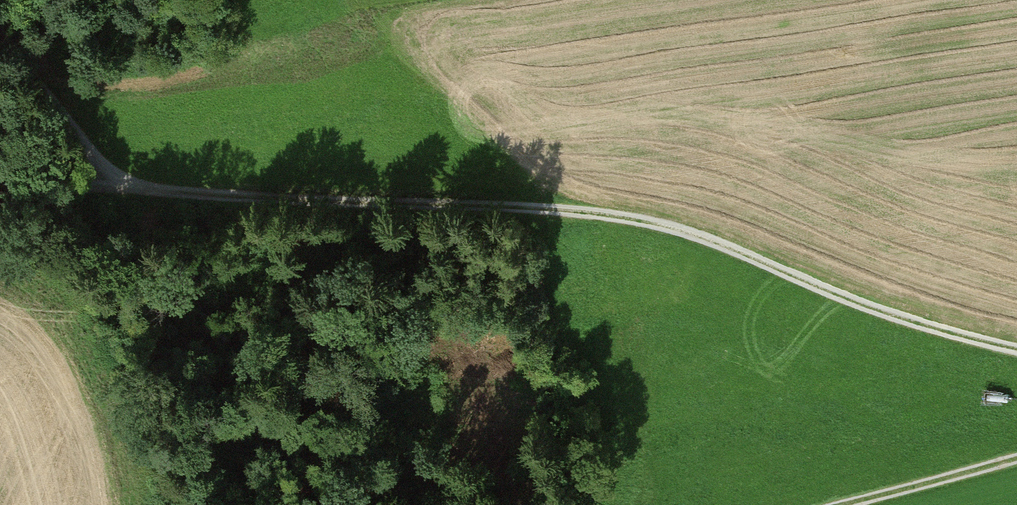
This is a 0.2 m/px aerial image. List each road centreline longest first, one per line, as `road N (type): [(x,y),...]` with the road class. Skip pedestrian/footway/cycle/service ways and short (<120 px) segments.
road 1 (track): [(0,33),(71,133),(121,186),(627,218),(704,238),(920,325),(1016,345)]
road 2 (track): [(1016,457),(848,504)]
road 3 (track): [(121,186),(0,182)]

